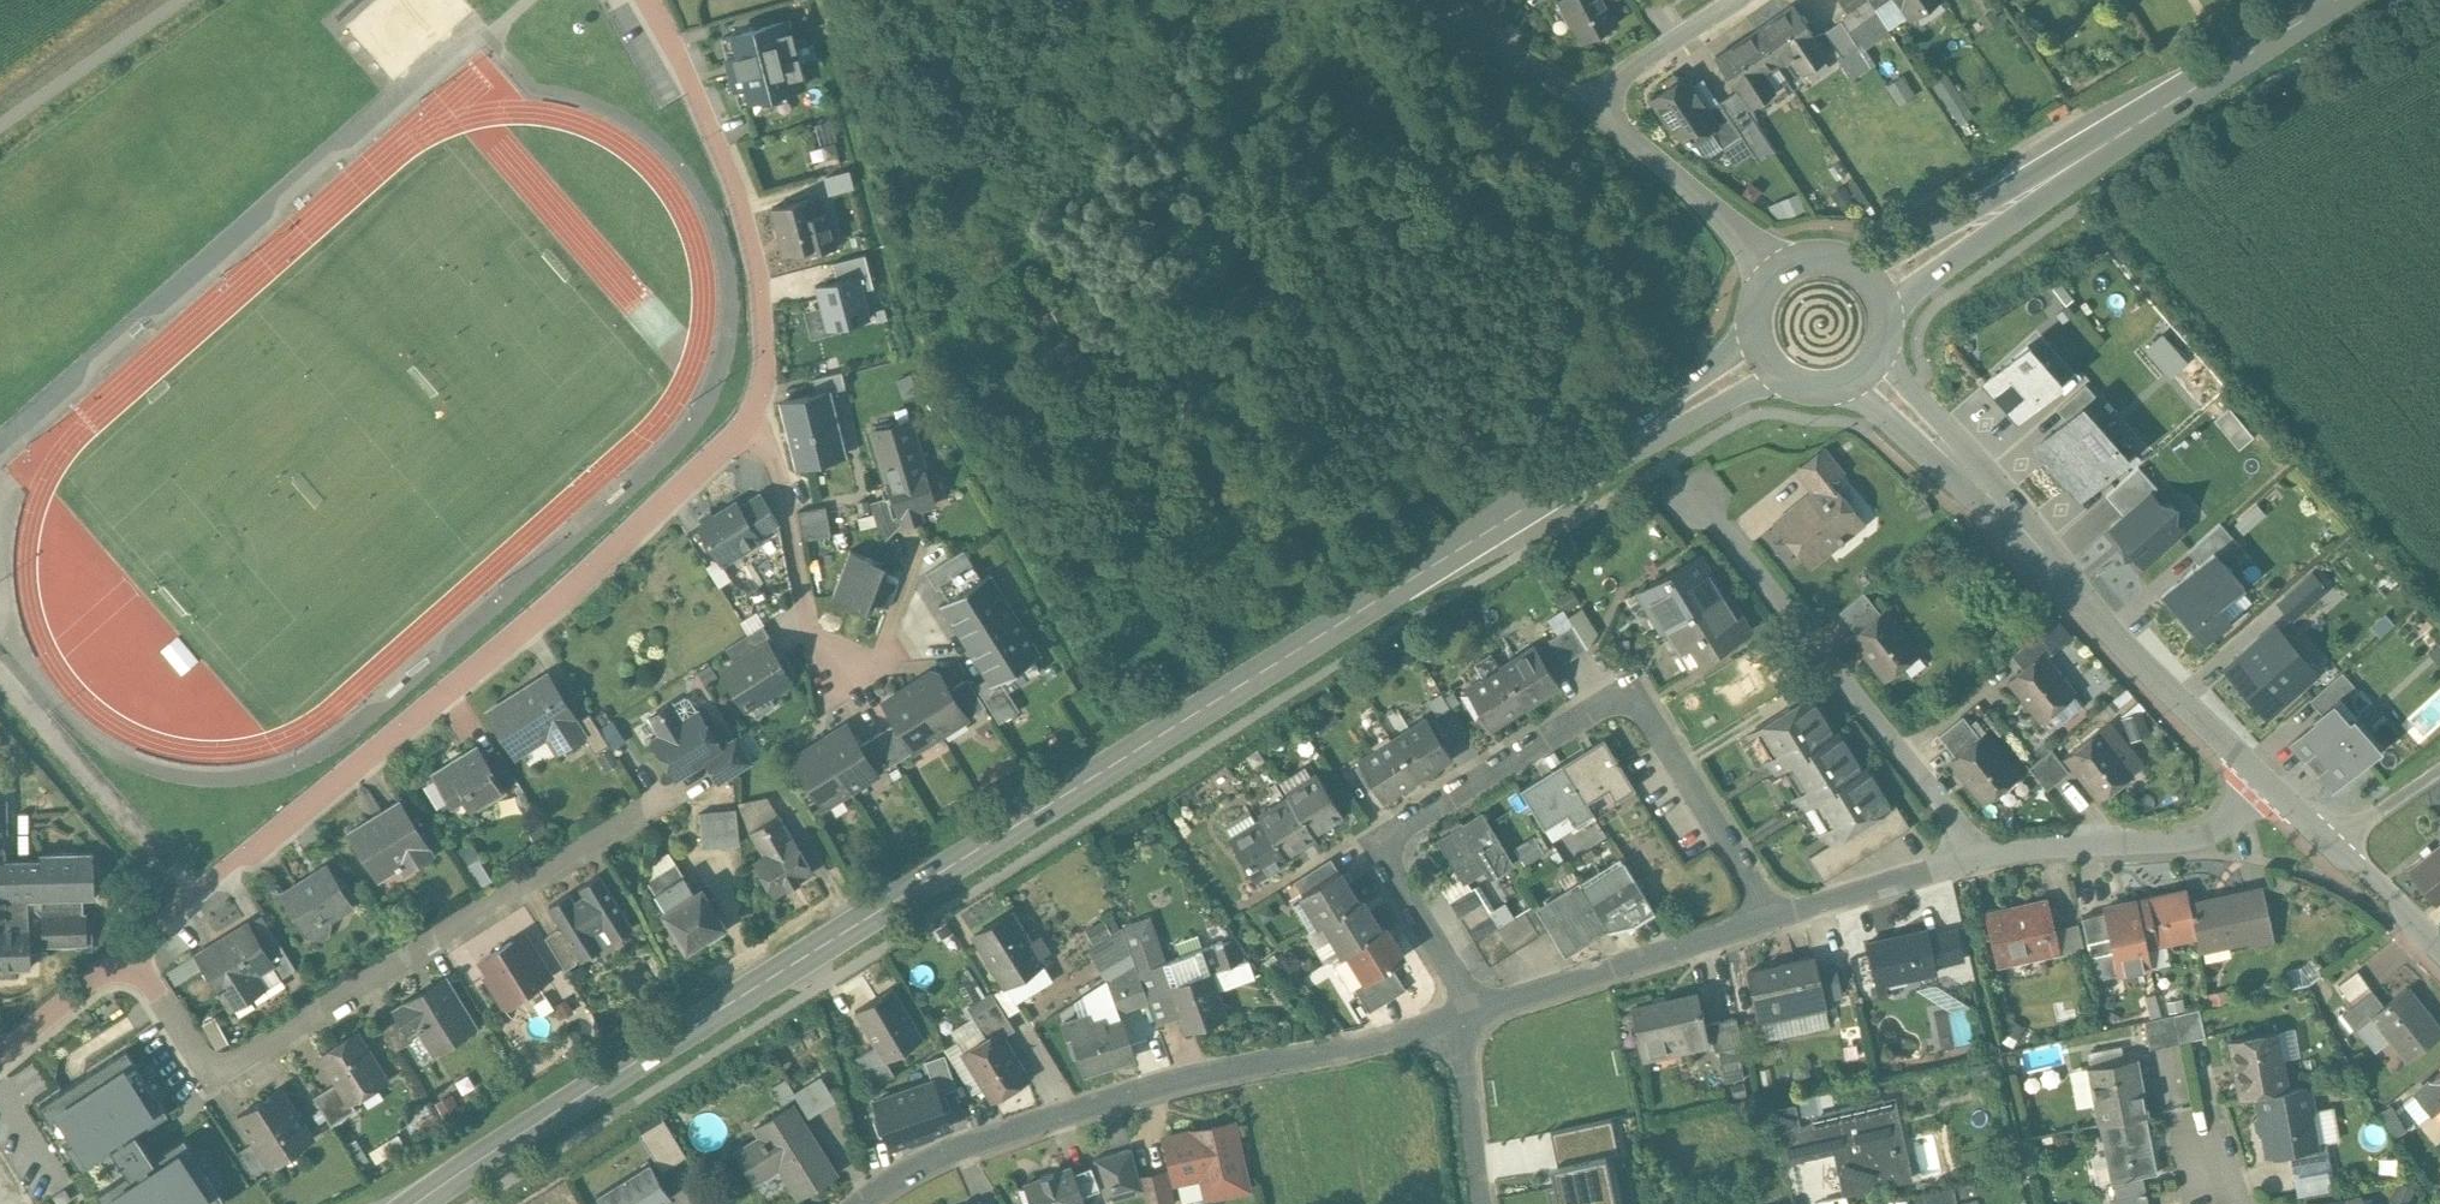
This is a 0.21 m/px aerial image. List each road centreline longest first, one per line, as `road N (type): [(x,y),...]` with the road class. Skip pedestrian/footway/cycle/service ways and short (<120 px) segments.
road 1 (primary): [(1760,355),(420,1203)]
road 2 (residential): [(130,957),(536,640),(766,423)]
road 3 (residential): [(1787,919),(1628,695),(1384,848),(1476,1016)]
road 4 (residential): [(130,957),(215,1085),(657,814)]
road 5 (residential): [(1866,374),(2328,836)]
road 6 (residential): [(1456,1022),(1038,1123),(870,1203)]
road 7 (primary): [(2334,0),(1878,284)]
road 8 (residential): [(1975,849),(1699,493)]
road 9 (residential): [(766,423),(776,315),(762,230),(659,0)]
road 10 (residential): [(2328,836),(1975,849)]
road 11 (residential): [(1787,919),(1476,1016)]
road 12 (residential): [(766,423),(834,697)]
road 13 (residential): [(1778,268),(1587,102)]
road 14 (residential): [(1975,849),(1787,919)]
road 15 (residential): [(1456,1022),(1491,1203)]
road 16 (residential): [(1587,102),(1737,0)]
road 17 (residential): [(1587,102),(1445,0)]
road 18 (residential): [(0,1060),(130,957)]
road 19 (residential): [(2328,836),(2439,959)]
road 20 (residential): [(2439,760),(2328,836)]
road 21 (primary): [(1760,355),(1780,378),(1808,390),(1839,389),(1866,374)]

